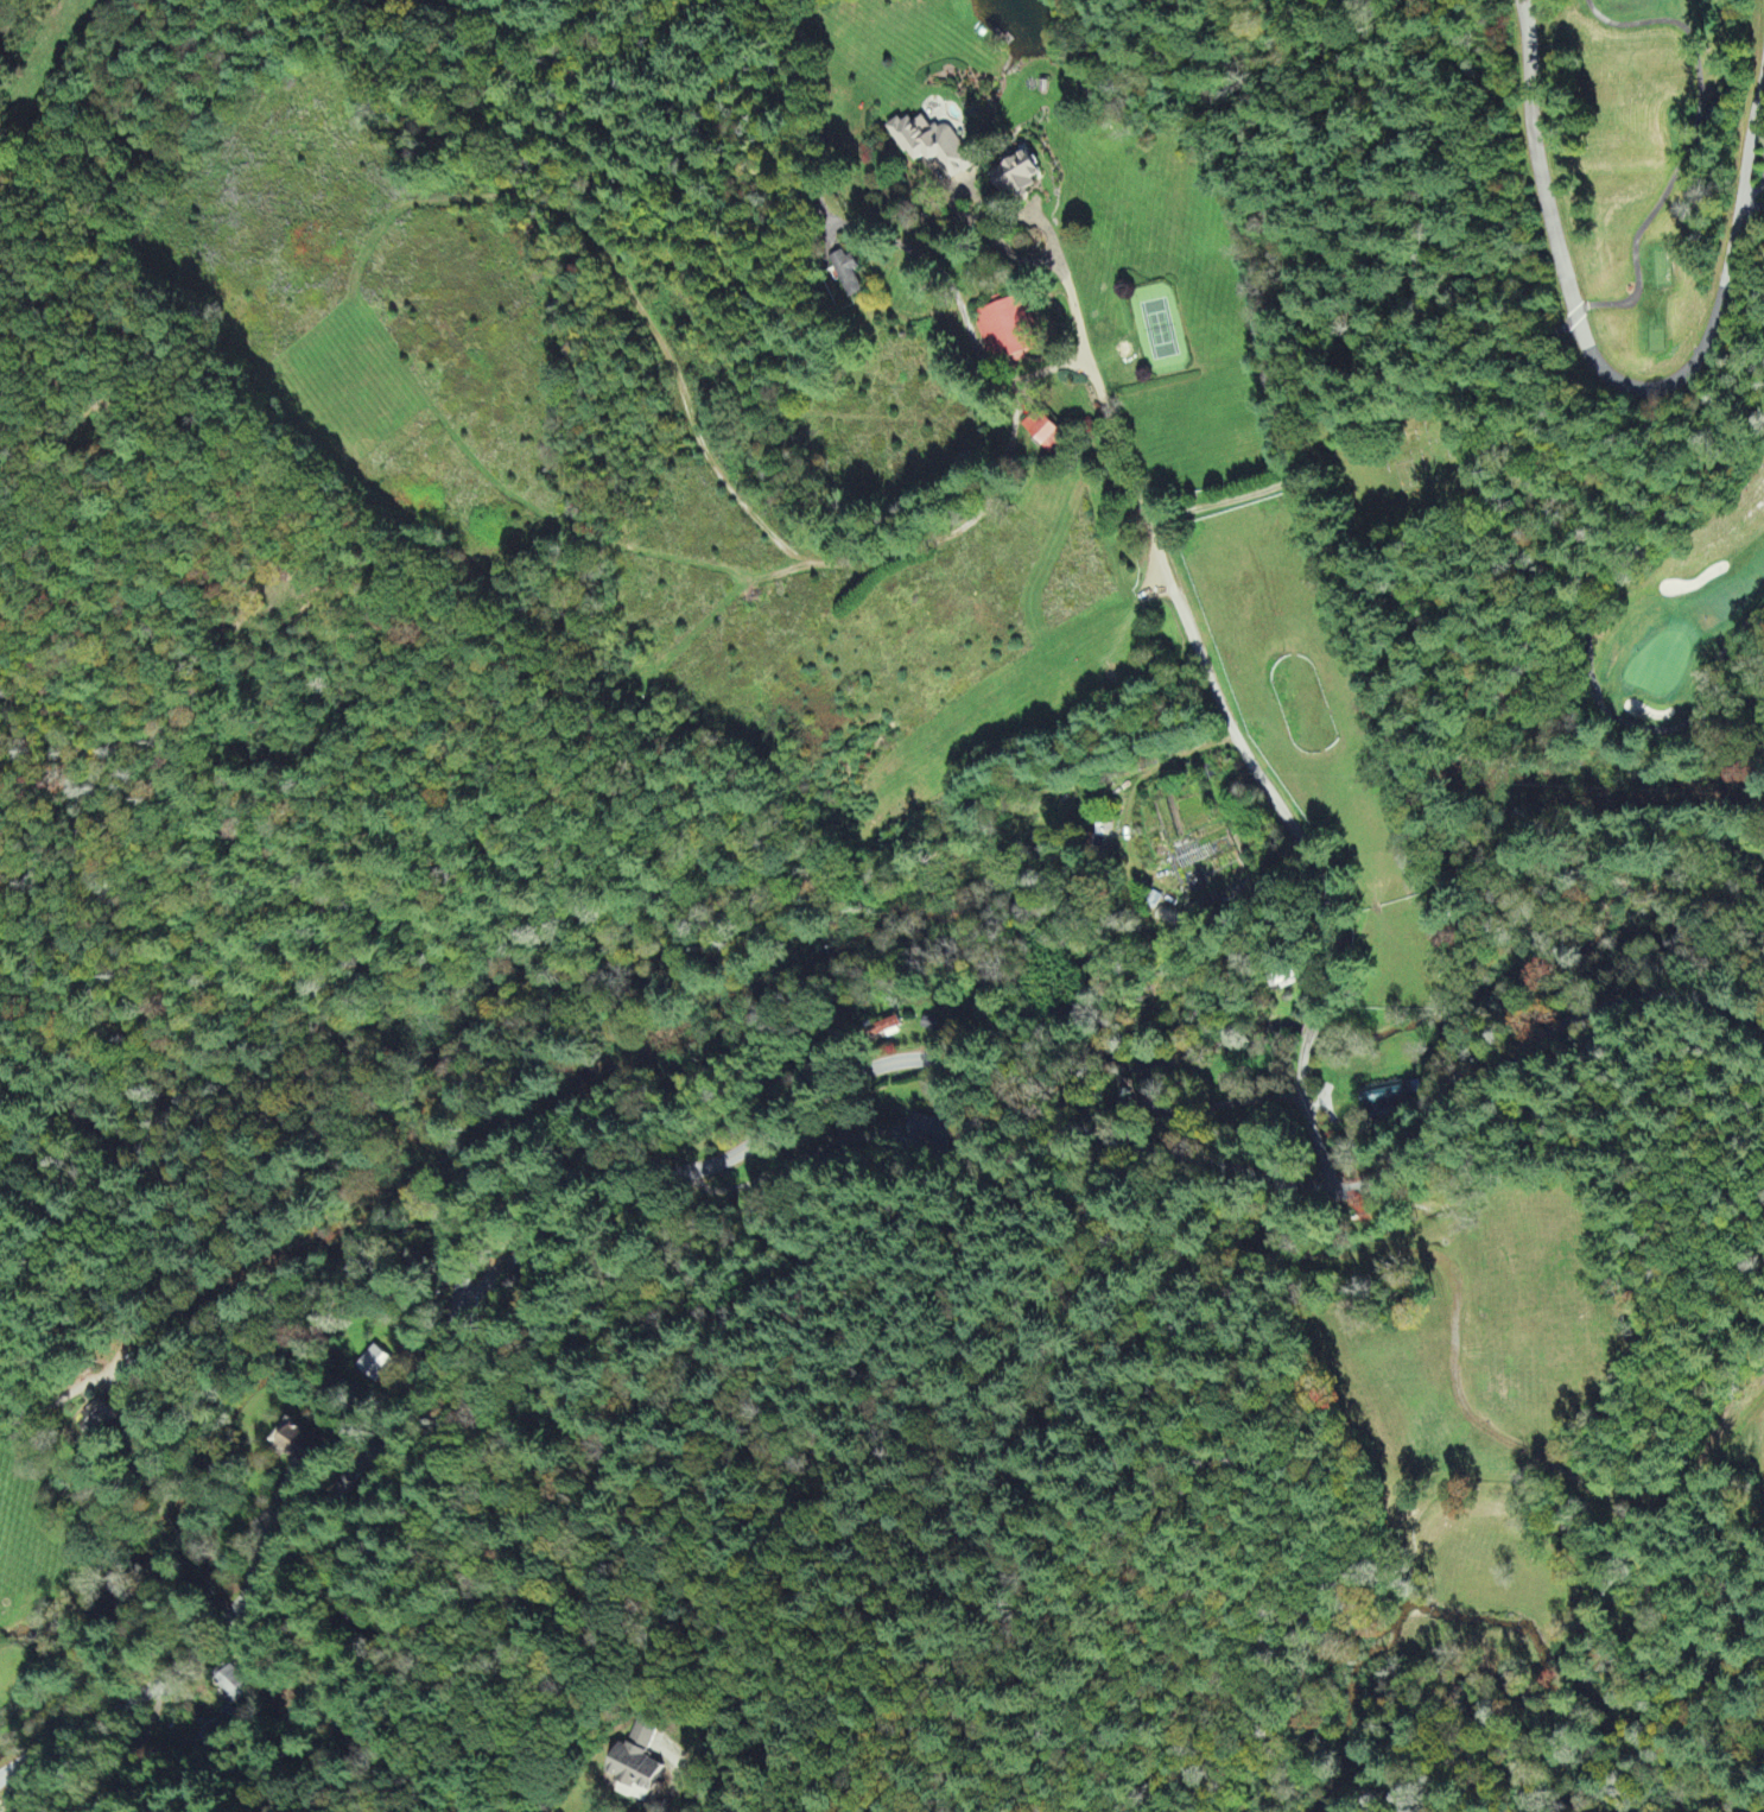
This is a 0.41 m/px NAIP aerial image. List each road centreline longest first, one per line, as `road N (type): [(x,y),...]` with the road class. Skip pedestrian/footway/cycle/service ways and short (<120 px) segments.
road 1 (residential): [(0,1773),(160,1679),(258,1582),(436,1382),(469,1248),(531,1195),(726,1162),(871,1067),(931,1060),(976,1072),(1023,1114),(1245,1180),(1331,1196),(1360,1187),(1553,1033),(1620,1003),(1718,1006),(1763,1029)]
road 2 (residential): [(0,1399),(141,1379),(218,1303),(210,1185),(161,1105),(112,1053),(108,972),(128,902),(83,859),(47,803),(0,804)]
road 3 (residential): [(1763,84),(1738,233),(1694,363),(1669,384),(1641,387),(1605,375),(1579,336),(1540,182),(1515,0)]
road 4 (residential): [(1315,1015),(1337,950),(1301,834),(1223,721),(1100,376)]
road 5 (residential): [(726,1162),(730,1200),(718,1278),(651,1437),(630,1512),(618,1616),(585,1671)]
road 6 (residential): [(436,1382),(386,1538),(389,1660),(406,1734),(374,1811)]
road 7 (residential): [(1331,1196),(1301,1092),(1308,1044)]

